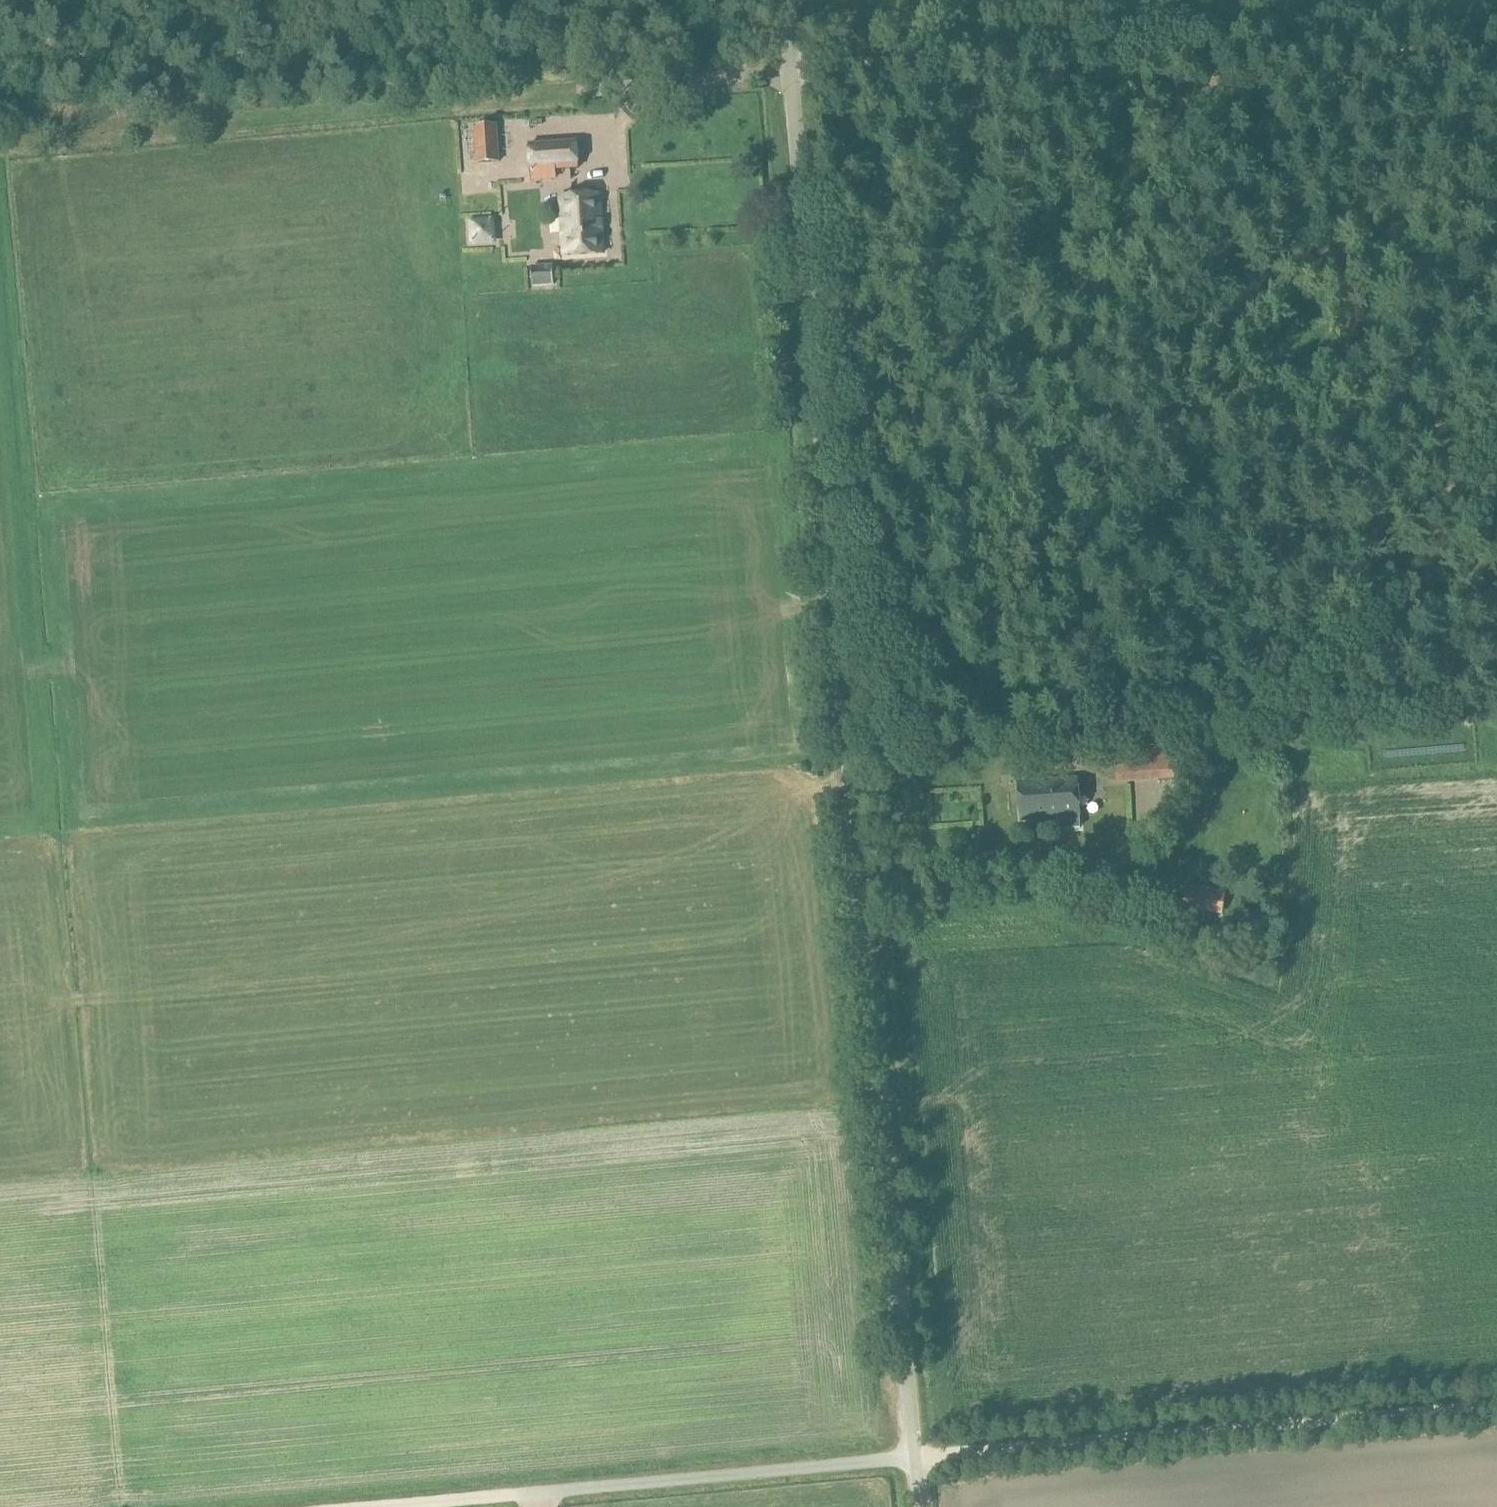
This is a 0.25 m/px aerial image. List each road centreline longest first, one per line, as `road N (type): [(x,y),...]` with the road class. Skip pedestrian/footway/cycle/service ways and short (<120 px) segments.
road 1 (unclassified): [(924,1506),(807,0)]
road 2 (track): [(813,60),(1419,0)]
road 3 (track): [(920,1455),(1496,1402)]
road 4 (track): [(920,1455),(371,1506)]

